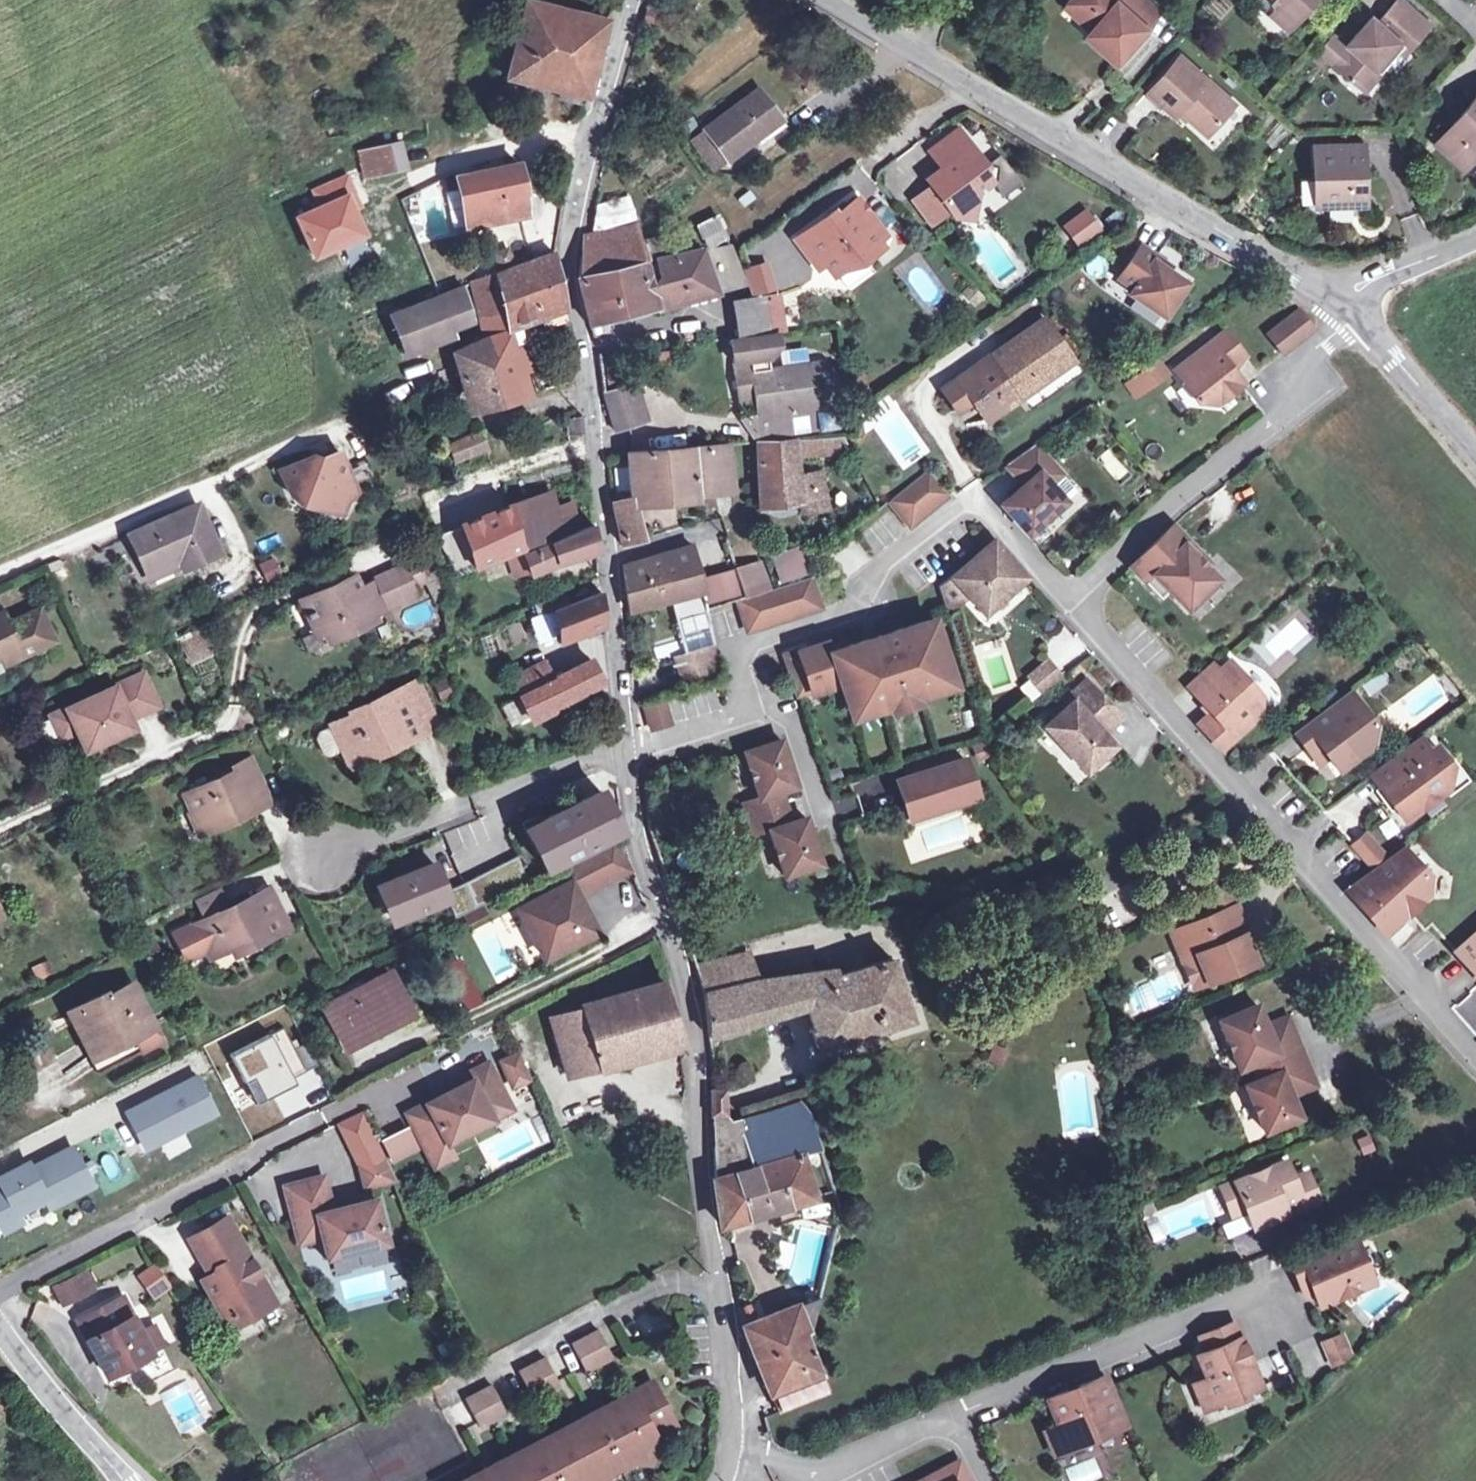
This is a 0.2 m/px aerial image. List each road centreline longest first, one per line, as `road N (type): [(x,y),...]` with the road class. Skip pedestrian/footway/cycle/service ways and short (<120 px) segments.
road 1 (residential): [(625,756),(587,346),(566,250),(633,0)]
road 2 (residential): [(743,1460),(697,1093),(625,756)]
road 3 (track): [(599,129),(446,156),(430,177),(310,212),(0,351)]
road 4 (residential): [(1063,599),(976,496),(872,568),(850,611),(743,649),(758,713),(625,756)]
road 5 (residential): [(1475,1050),(1063,599)]
road 6 (residential): [(1338,292),(835,0)]
road 7 (residential): [(1063,599),(1278,413),(1317,352),(1338,292)]
road 8 (residential): [(0,1287),(308,1123)]
road 9 (residential): [(957,1417),(1280,1291)]
road 10 (residential): [(625,756),(314,861)]
road 11 (residential): [(743,1460),(814,1473),(957,1417)]
road 12 (residential): [(1475,449),(1338,292)]
road 13 (residential): [(0,1325),(122,1480)]
road 14 (residential): [(1475,226),(1338,292)]

